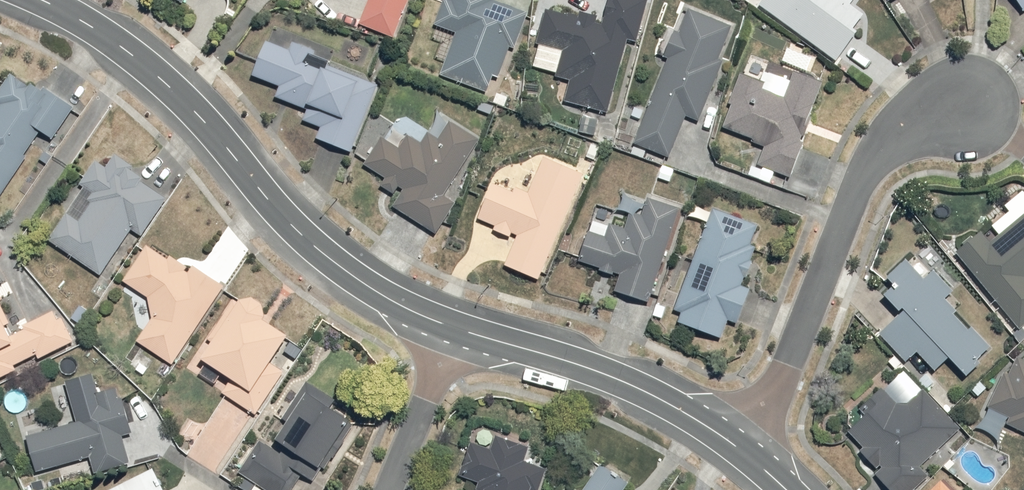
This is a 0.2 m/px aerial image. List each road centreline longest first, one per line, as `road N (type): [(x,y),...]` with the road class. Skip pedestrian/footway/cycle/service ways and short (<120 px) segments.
road 1 (tertiary): [(452,328),(402,307),(330,260),(166,85),(40,0)]
road 2 (residential): [(966,105),(886,143),(860,178),(779,389),(733,445)]
road 3 (tertiary): [(733,445),(602,373),(452,328)]
road 4 (residential): [(389,489),(452,328)]

